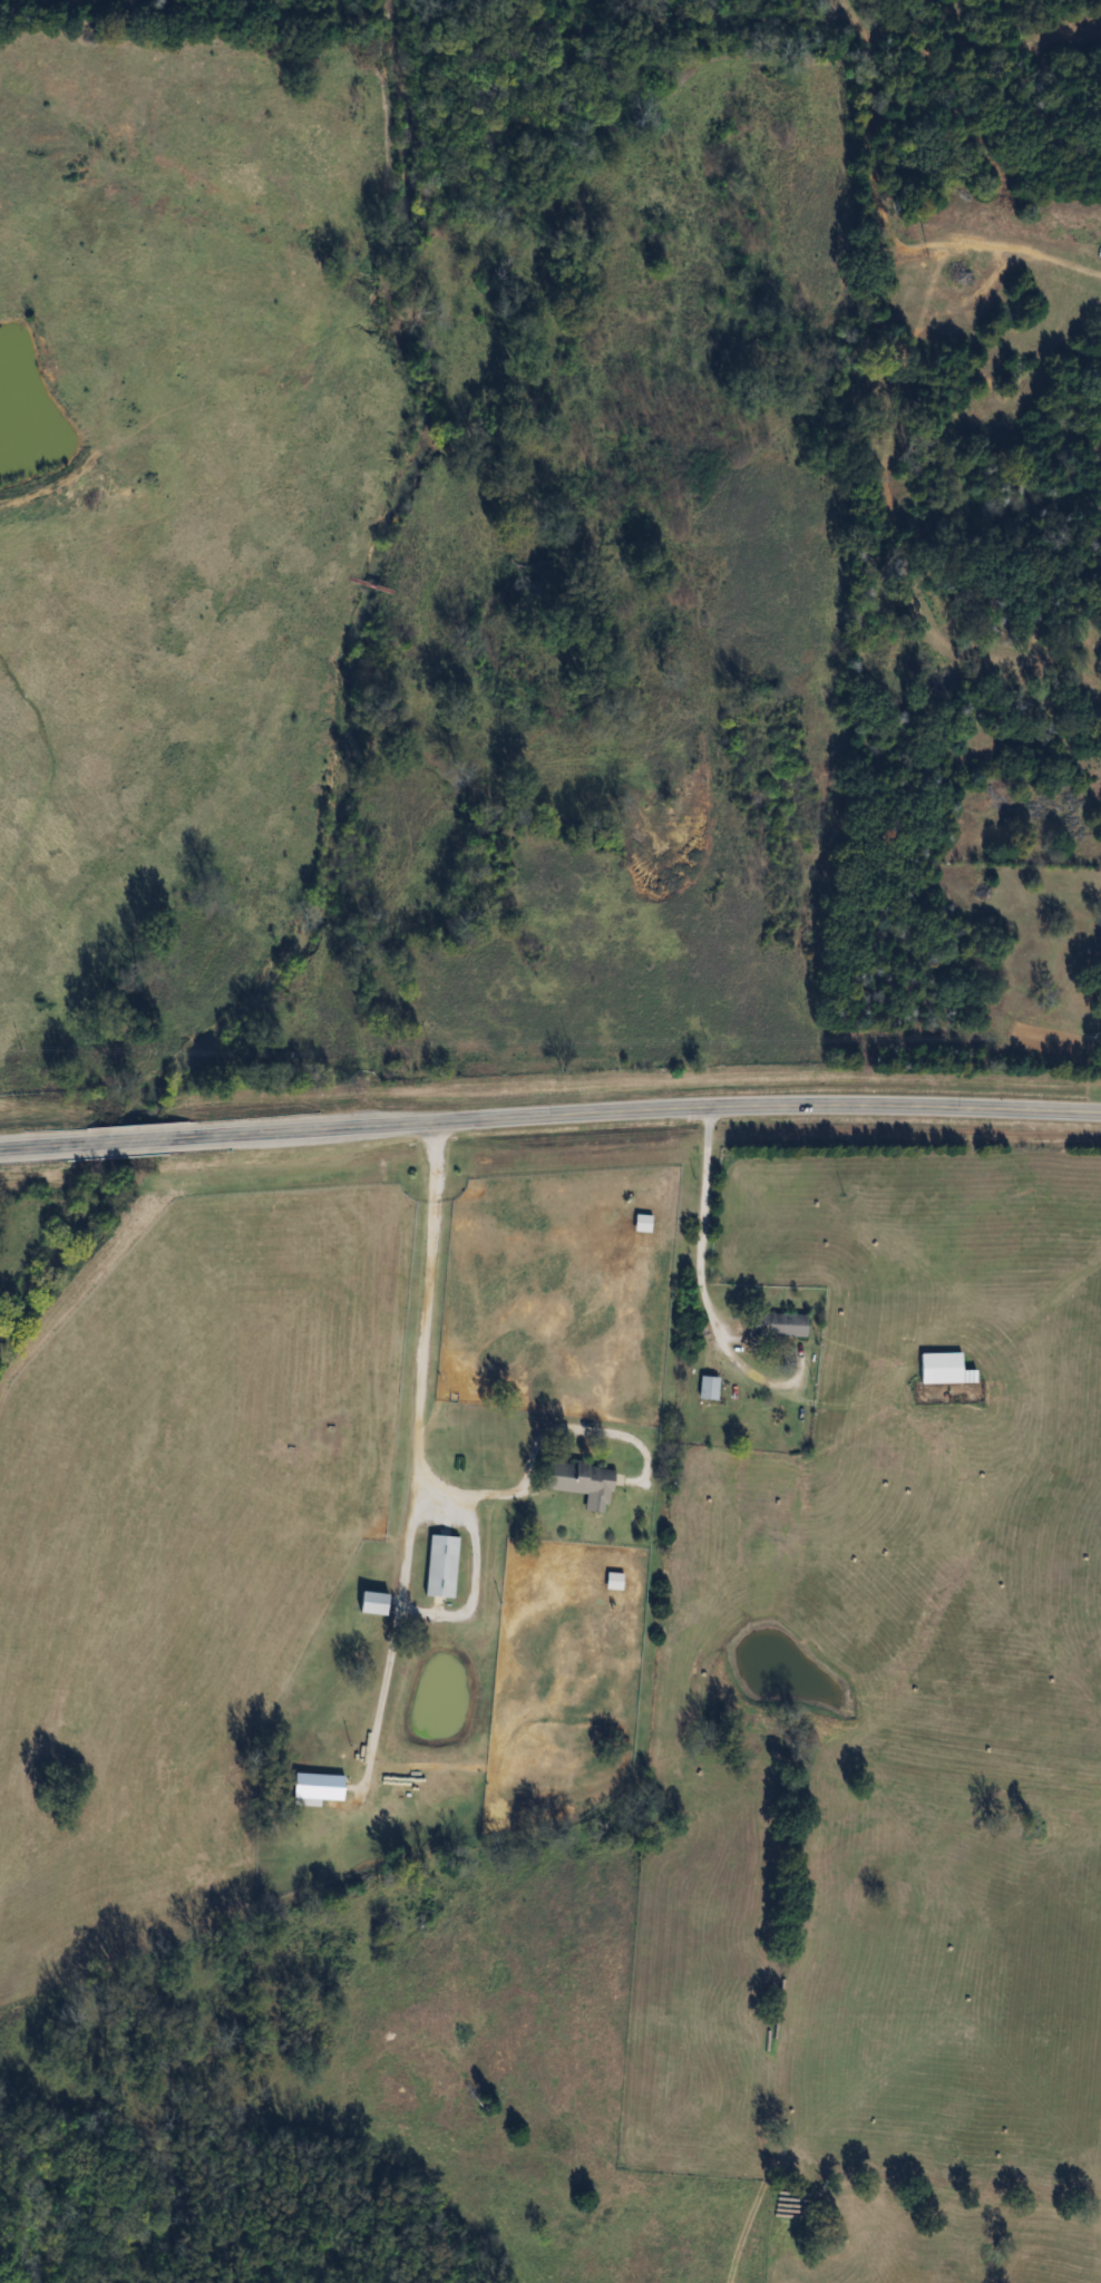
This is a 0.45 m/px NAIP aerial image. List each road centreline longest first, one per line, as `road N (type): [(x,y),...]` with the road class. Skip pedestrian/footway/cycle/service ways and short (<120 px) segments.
road 1 (secondary): [(0,1152),(629,1107),(1100,1111)]

